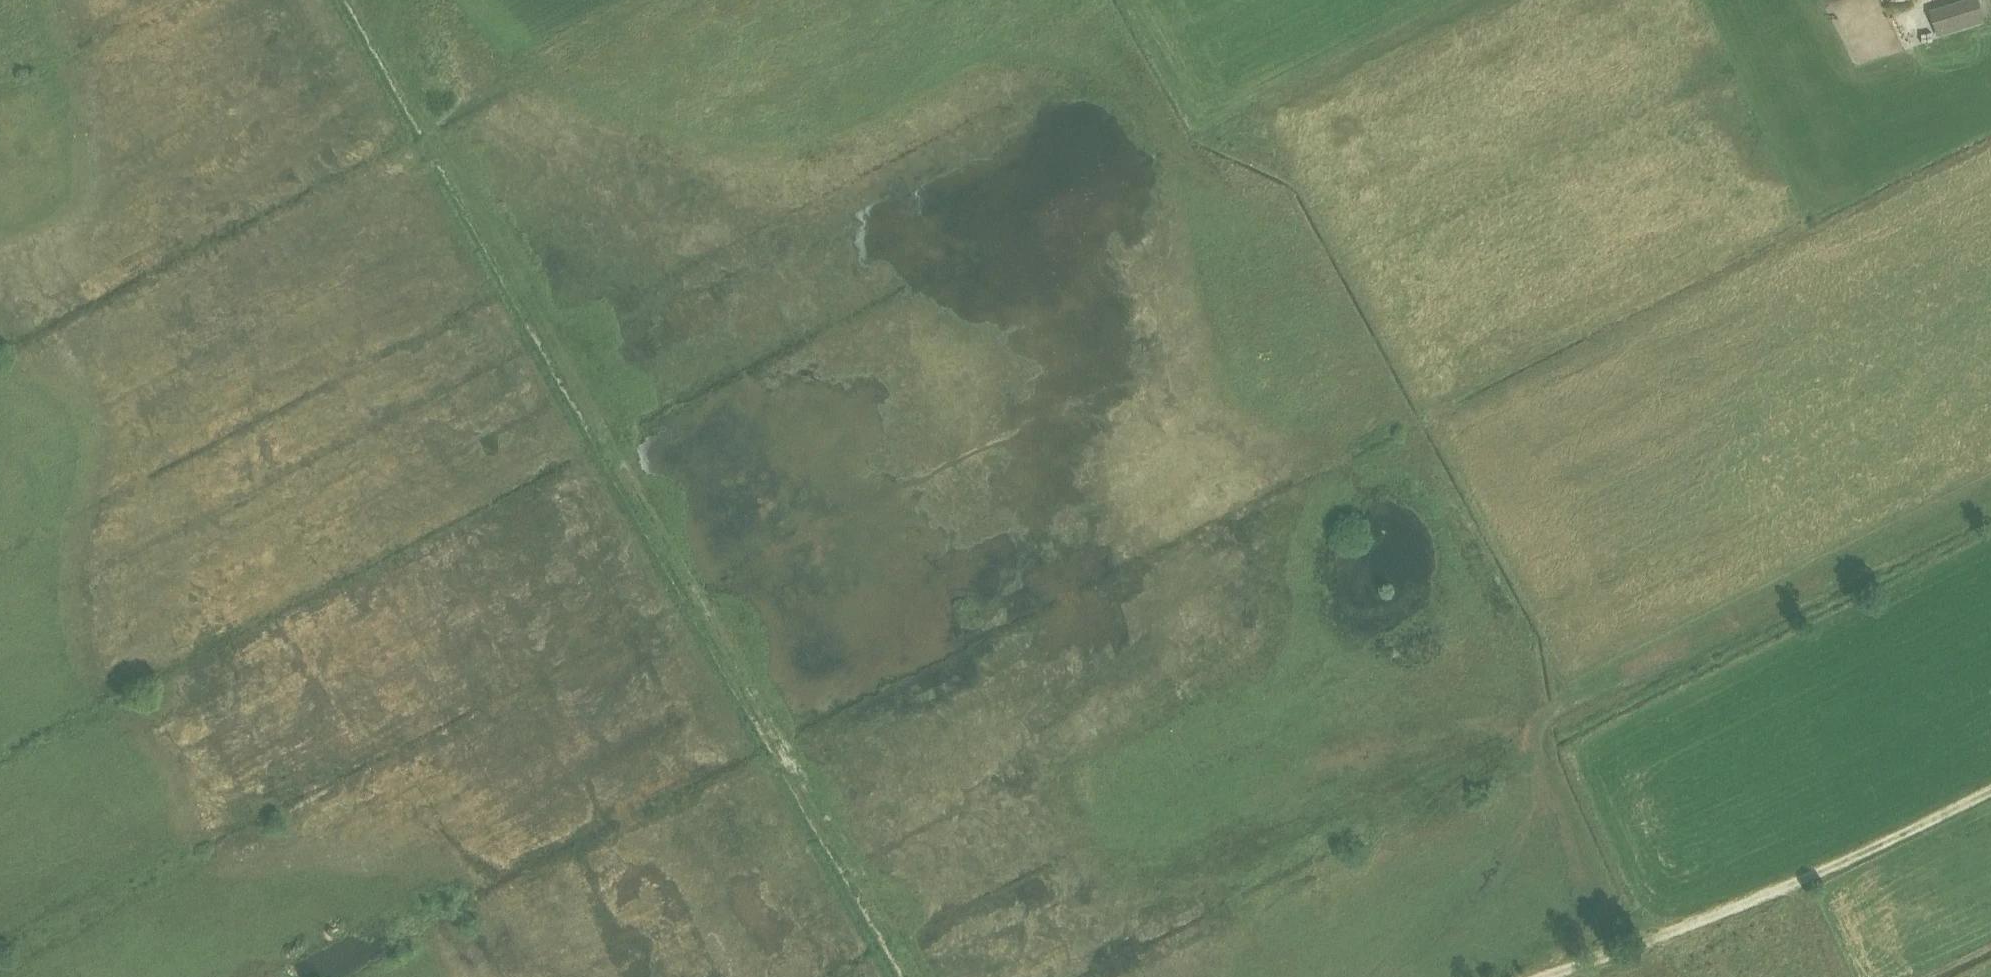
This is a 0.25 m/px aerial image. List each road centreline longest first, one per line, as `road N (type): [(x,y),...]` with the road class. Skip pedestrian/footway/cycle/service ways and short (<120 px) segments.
road 1 (track): [(1990,473),(1577,685),(1546,717),(1531,755),(1590,901),(1596,925),(1587,963)]
road 2 (track): [(1990,785),(1811,872),(1550,976)]

